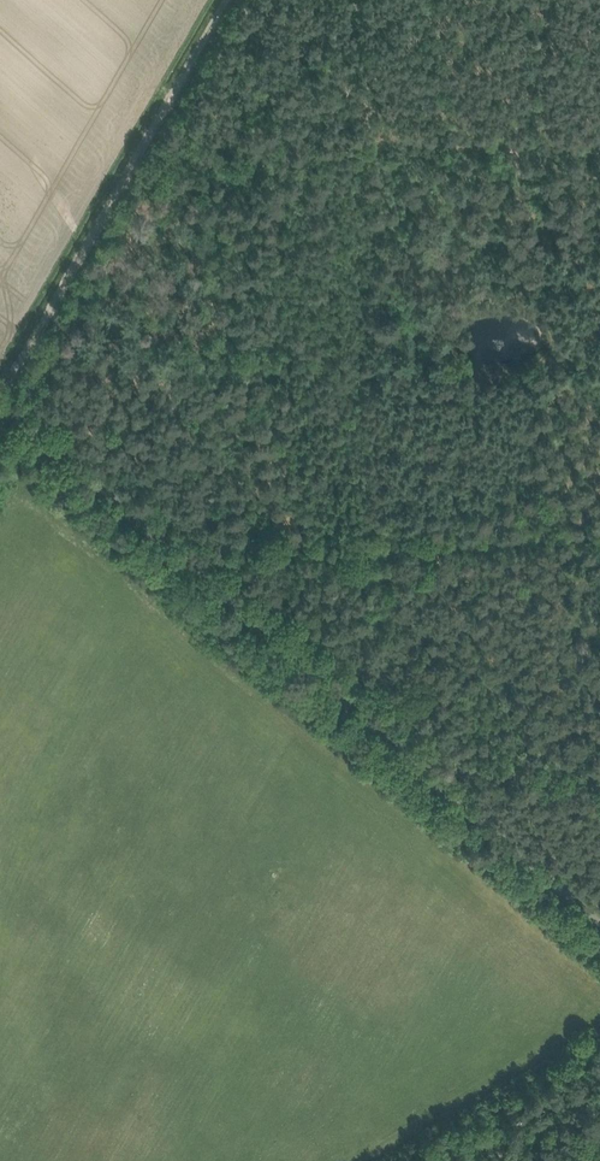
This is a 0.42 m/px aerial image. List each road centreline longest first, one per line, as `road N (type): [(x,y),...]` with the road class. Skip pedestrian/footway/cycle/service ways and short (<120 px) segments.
road 1 (unclassified): [(599,923),(0,406)]
road 2 (track): [(0,406),(224,0)]

